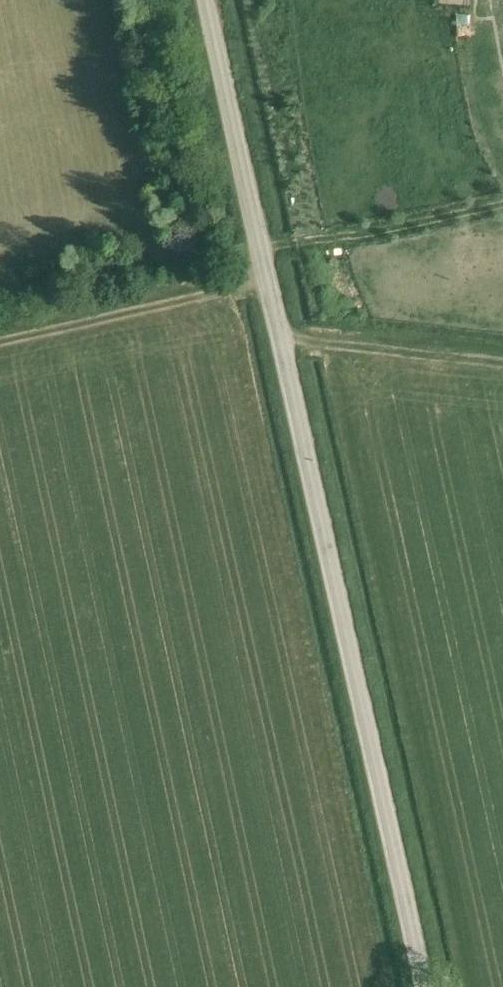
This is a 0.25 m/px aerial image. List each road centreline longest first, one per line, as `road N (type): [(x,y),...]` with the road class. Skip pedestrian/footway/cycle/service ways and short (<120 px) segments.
road 1 (unclassified): [(441,986),(217,0)]

